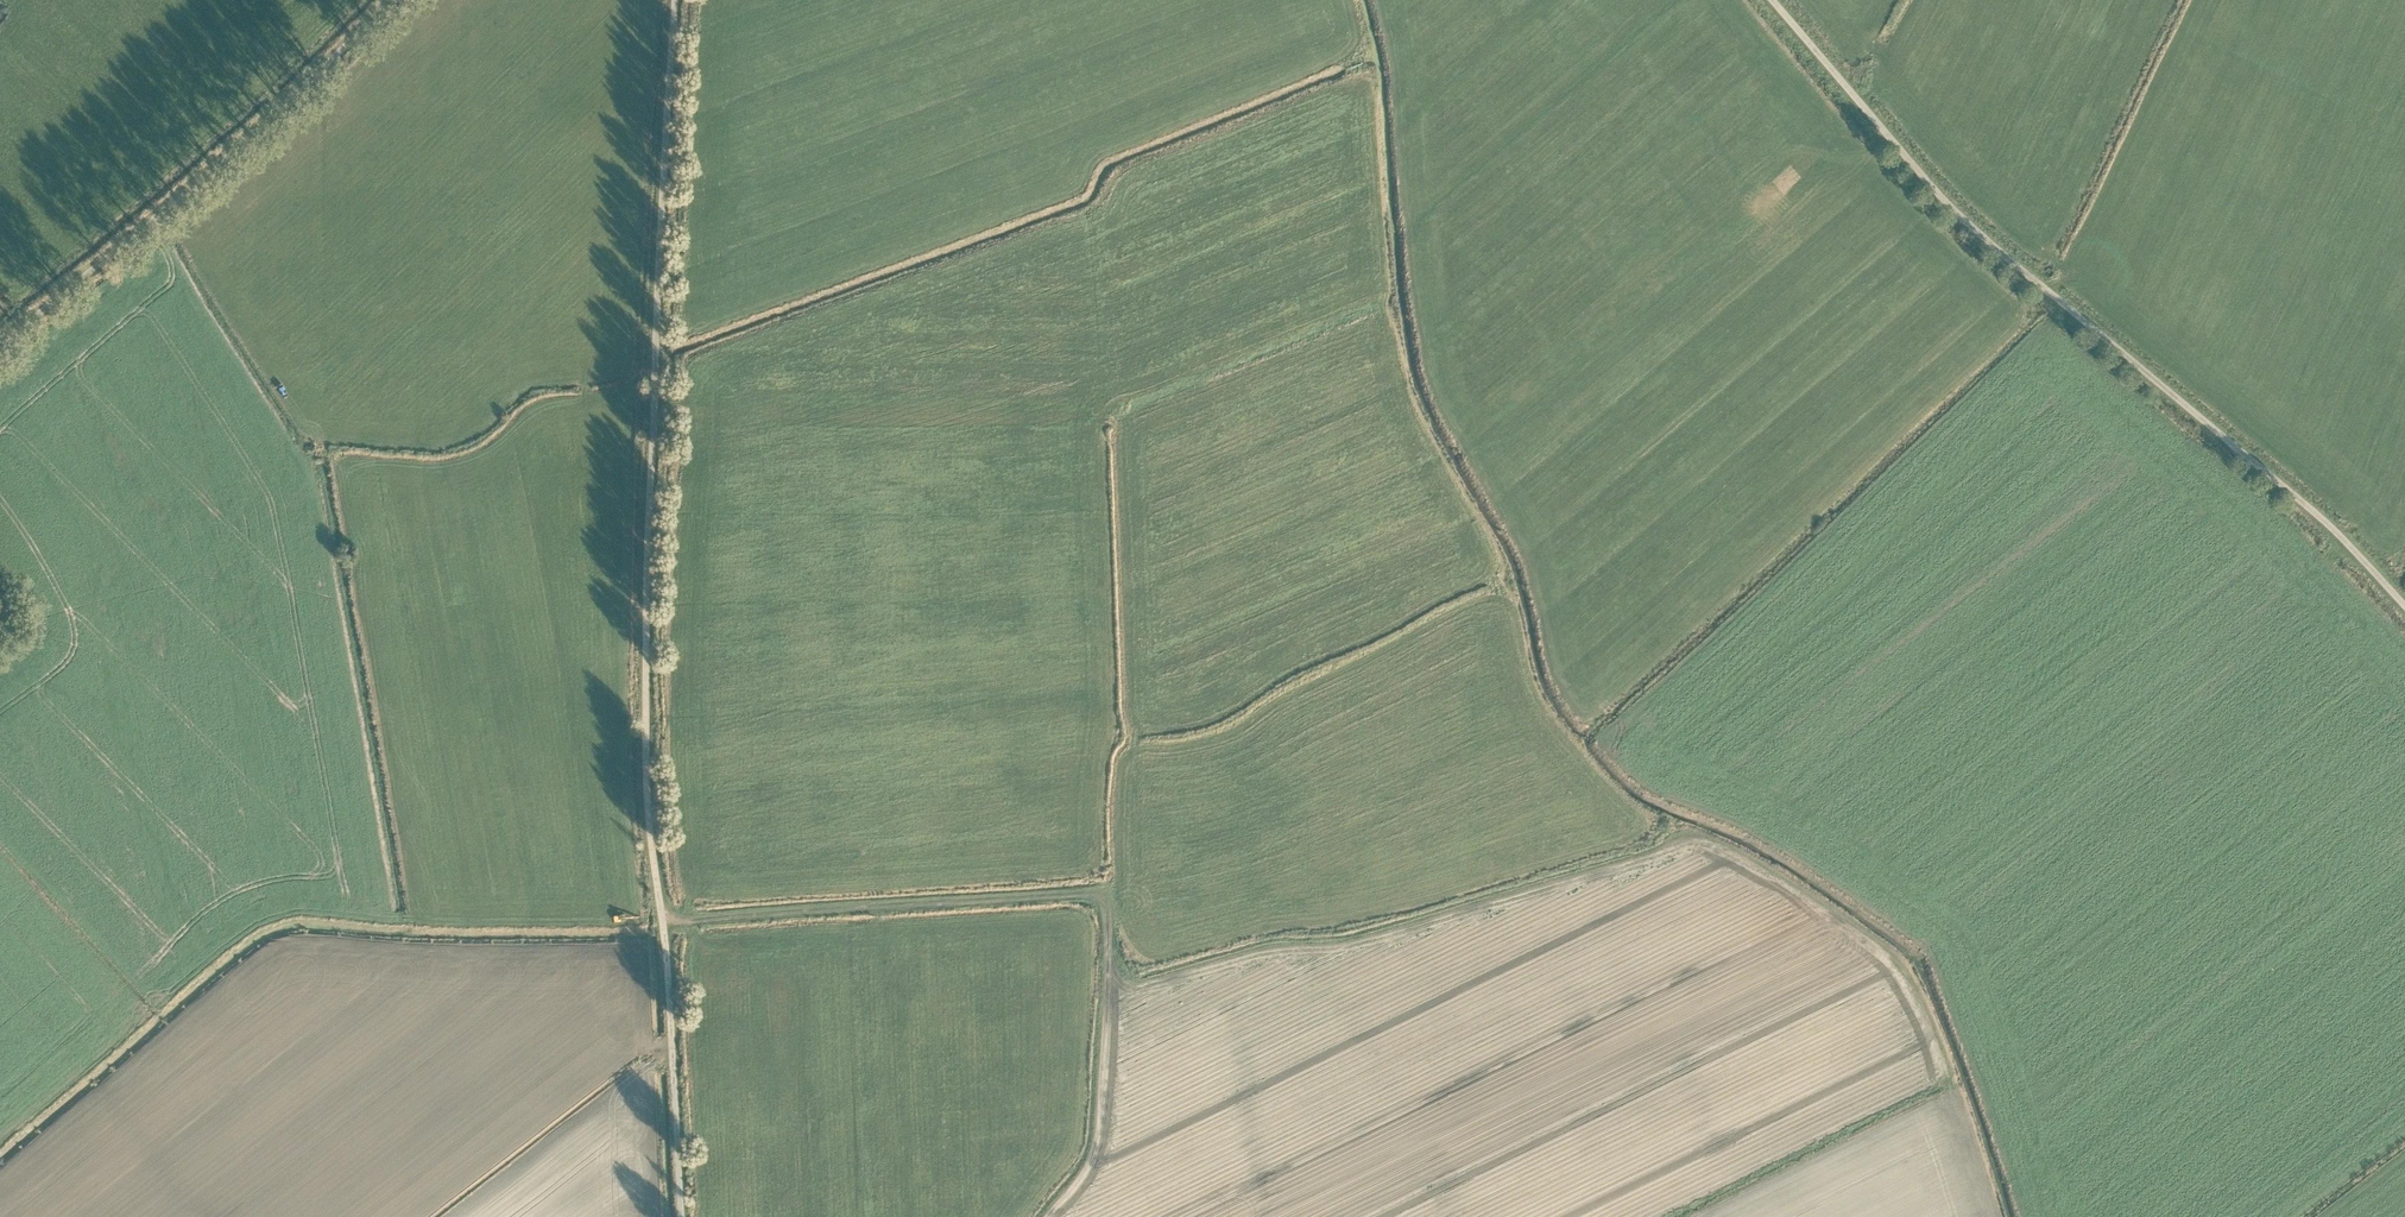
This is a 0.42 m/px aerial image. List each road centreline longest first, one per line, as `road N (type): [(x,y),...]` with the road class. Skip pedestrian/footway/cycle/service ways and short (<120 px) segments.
road 1 (track): [(662,925),(1087,894),(1109,907),(1109,980),(1122,1010)]

